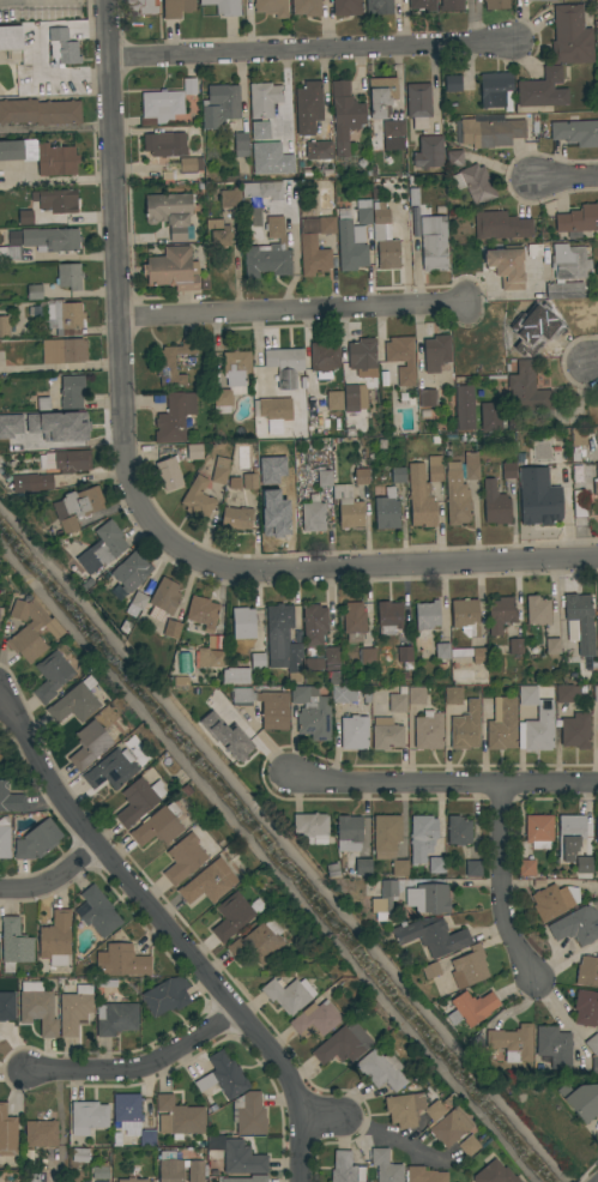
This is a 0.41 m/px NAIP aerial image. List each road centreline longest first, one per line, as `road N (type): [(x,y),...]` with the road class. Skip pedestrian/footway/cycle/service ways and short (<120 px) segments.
road 1 (residential): [(0,698),(62,801),(324,1117),(302,1147),(302,1181)]
road 2 (residential): [(107,0),(127,459),(146,519),(170,544)]
road 3 (residential): [(170,544),(229,571),(597,559)]
road 4 (residential): [(512,42),(109,59)]
road 5 (residential): [(469,303),(121,318)]
road 6 (residential): [(292,774),(348,783),(597,784)]
road 7 (residential): [(26,1071),(141,1067),(238,1012)]
road 8 (residential): [(533,978),(502,900),(502,784)]

